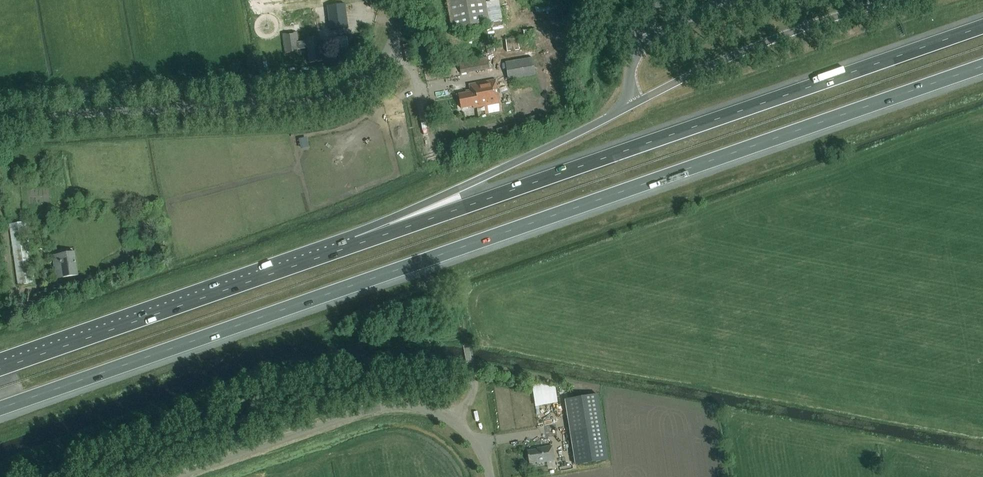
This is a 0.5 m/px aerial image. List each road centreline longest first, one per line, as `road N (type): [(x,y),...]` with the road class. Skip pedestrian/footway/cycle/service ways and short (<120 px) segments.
road 1 (motorway): [(0,408),(982,66)]
road 2 (motorway): [(982,27),(330,254)]
road 3 (unclassified): [(0,123),(323,102),(376,71),(397,29),(398,0)]
road 4 (unclassified): [(493,476),(476,441),(441,414),(386,408),(179,476)]
road 5 (motorway): [(330,254),(0,369)]
road 6 (motorway): [(612,116),(373,225),(330,254)]

